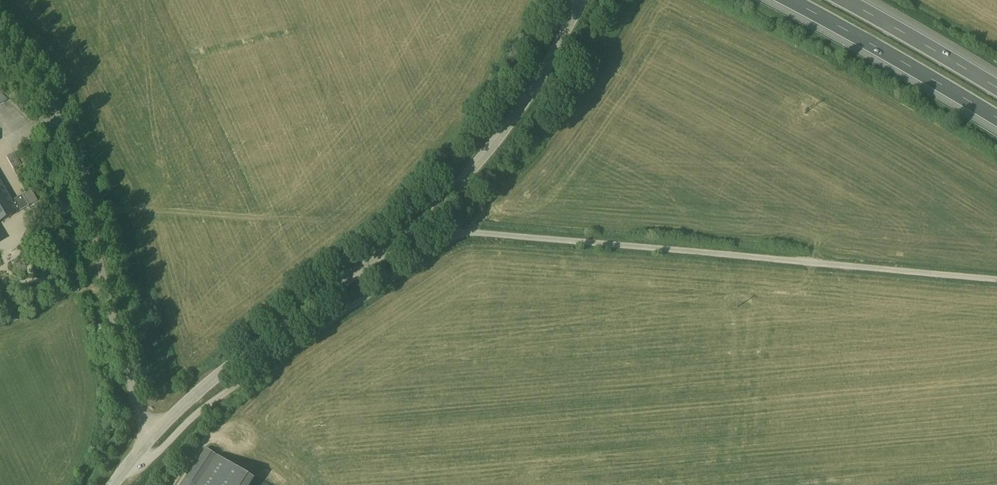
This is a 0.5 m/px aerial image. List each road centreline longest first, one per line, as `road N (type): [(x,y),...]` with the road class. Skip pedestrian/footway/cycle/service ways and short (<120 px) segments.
road 1 (unclassified): [(145,447),(152,457),(202,410),(462,232),(996,278)]
road 2 (unclassified): [(145,447),(205,388),(424,222),(475,171),(532,99),(586,0)]
road 3 (unclassified): [(0,44),(35,82),(68,140),(145,447)]
road 4 (motorway): [(800,0),(996,112)]
road 5 (motorway): [(996,80),(861,0)]

